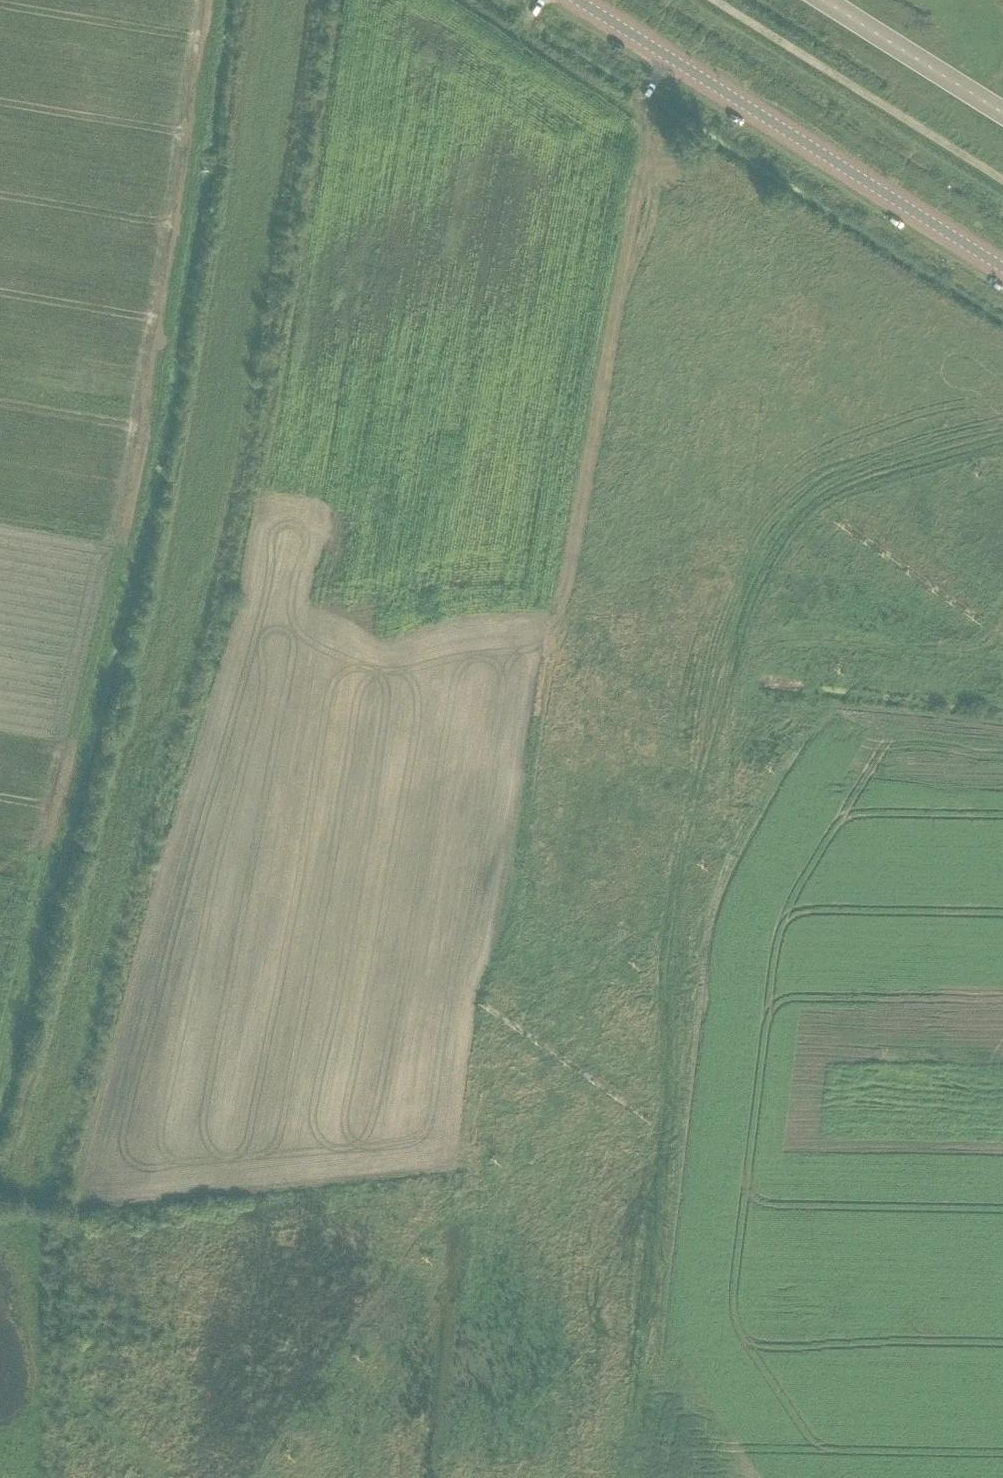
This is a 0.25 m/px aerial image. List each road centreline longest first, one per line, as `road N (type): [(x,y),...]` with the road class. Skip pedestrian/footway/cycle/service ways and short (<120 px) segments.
road 1 (unclassified): [(1002,268),(576,0)]
road 2 (track): [(1002,176),(726,0)]

